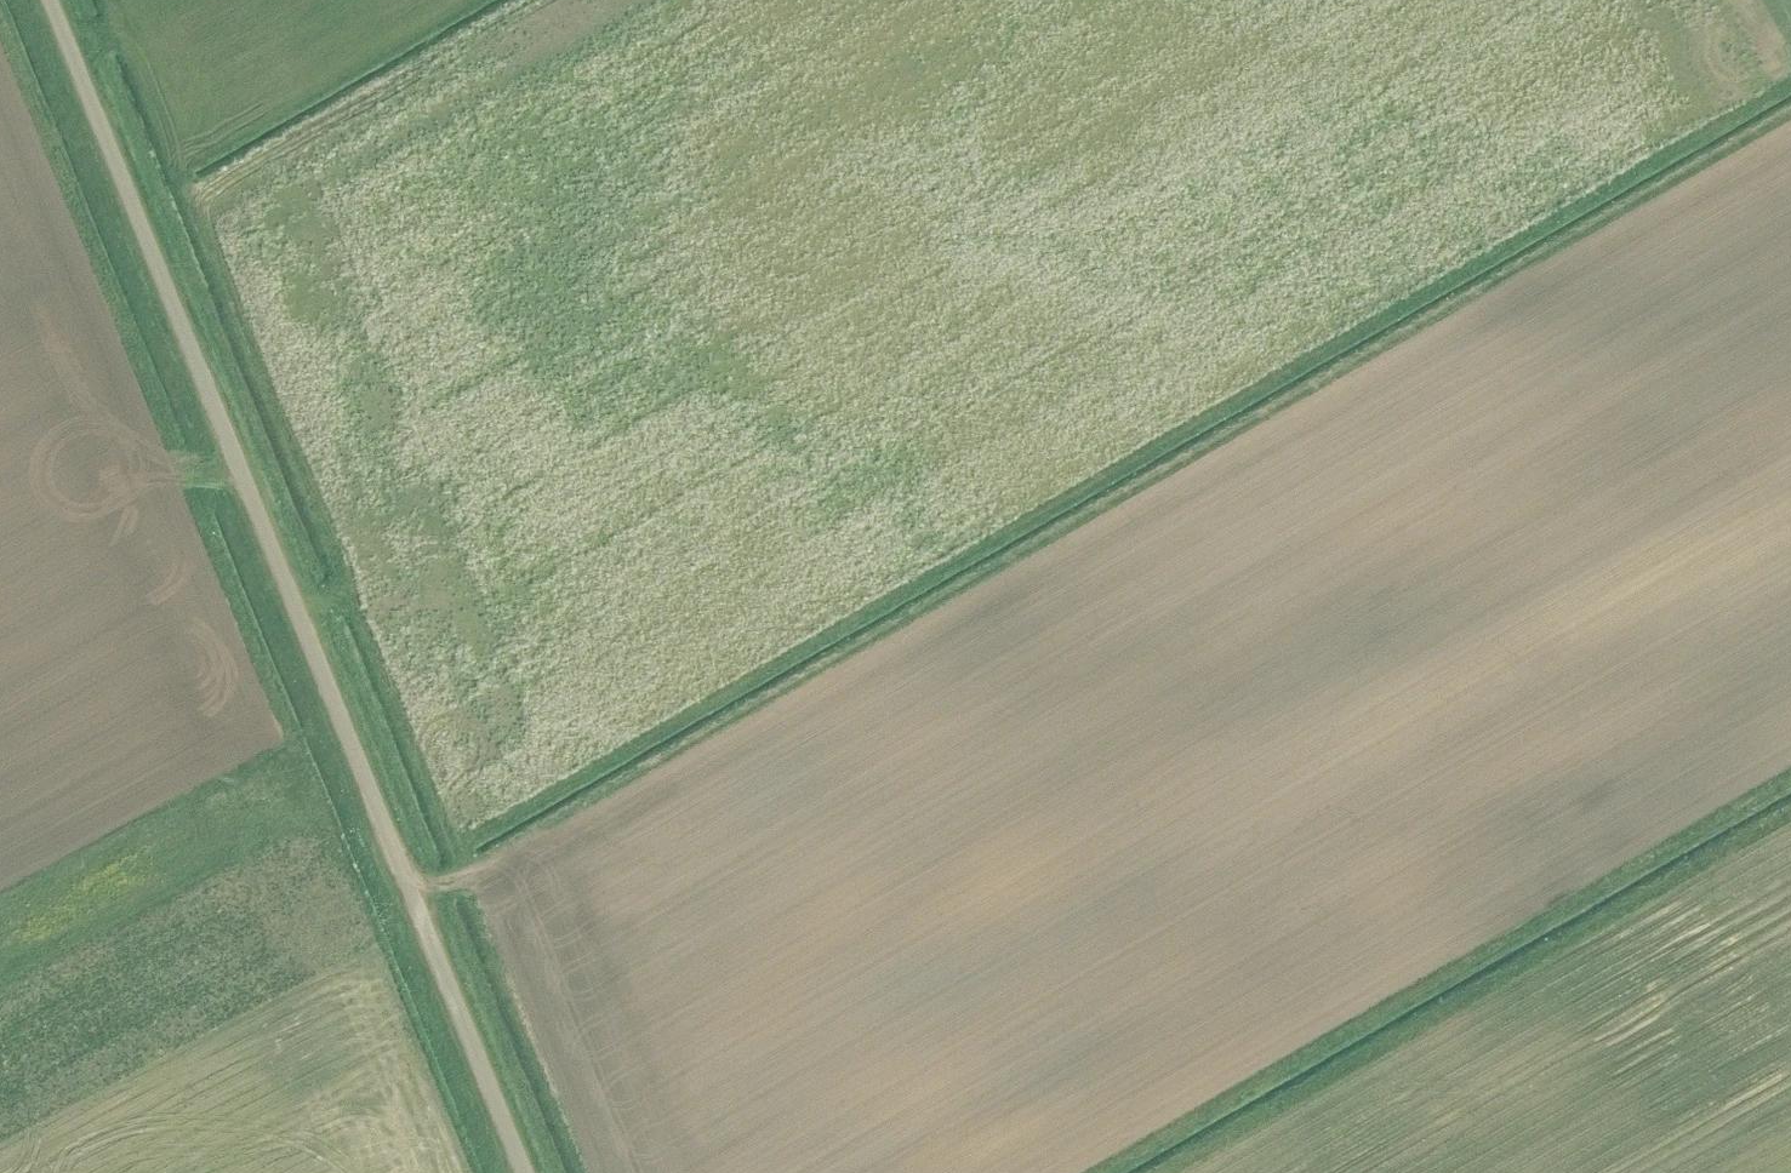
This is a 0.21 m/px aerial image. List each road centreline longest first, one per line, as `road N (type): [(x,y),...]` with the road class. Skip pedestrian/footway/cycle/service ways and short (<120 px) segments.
road 1 (unclassified): [(525,1172),(50,0)]

